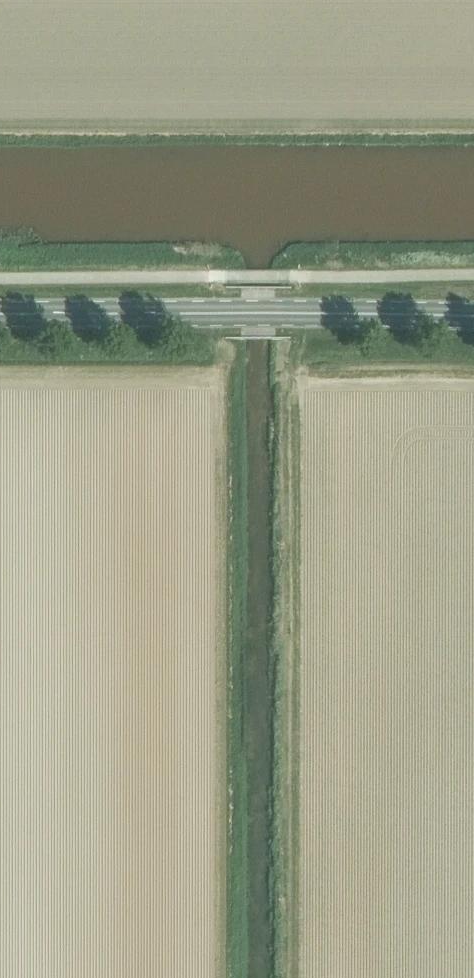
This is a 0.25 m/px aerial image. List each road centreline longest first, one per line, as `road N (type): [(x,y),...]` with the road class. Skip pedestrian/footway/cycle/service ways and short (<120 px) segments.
road 1 (secondary): [(473,316),(0,313)]

